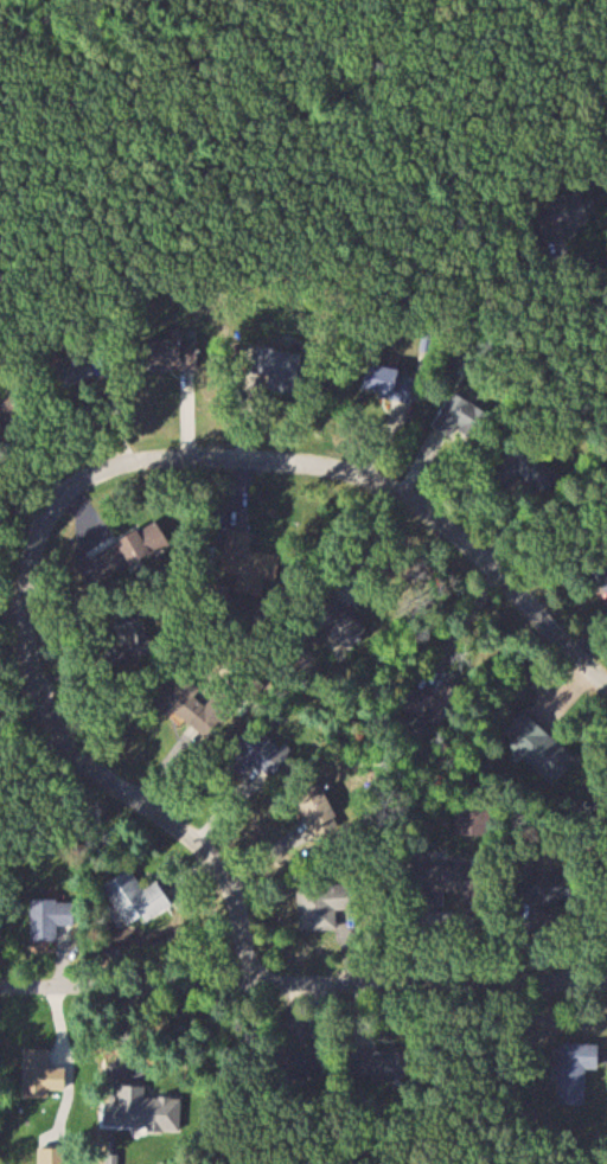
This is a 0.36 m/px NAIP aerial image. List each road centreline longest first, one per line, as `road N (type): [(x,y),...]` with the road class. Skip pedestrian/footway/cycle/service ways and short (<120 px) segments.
road 1 (residential): [(238,978),(236,896),(221,865),(70,742),(43,705),(28,622),(32,555),(44,520),(74,487),(129,465),(217,456),(358,472),(413,503),(481,558),(606,685)]
road 2 (residential): [(606,982),(0,985)]

